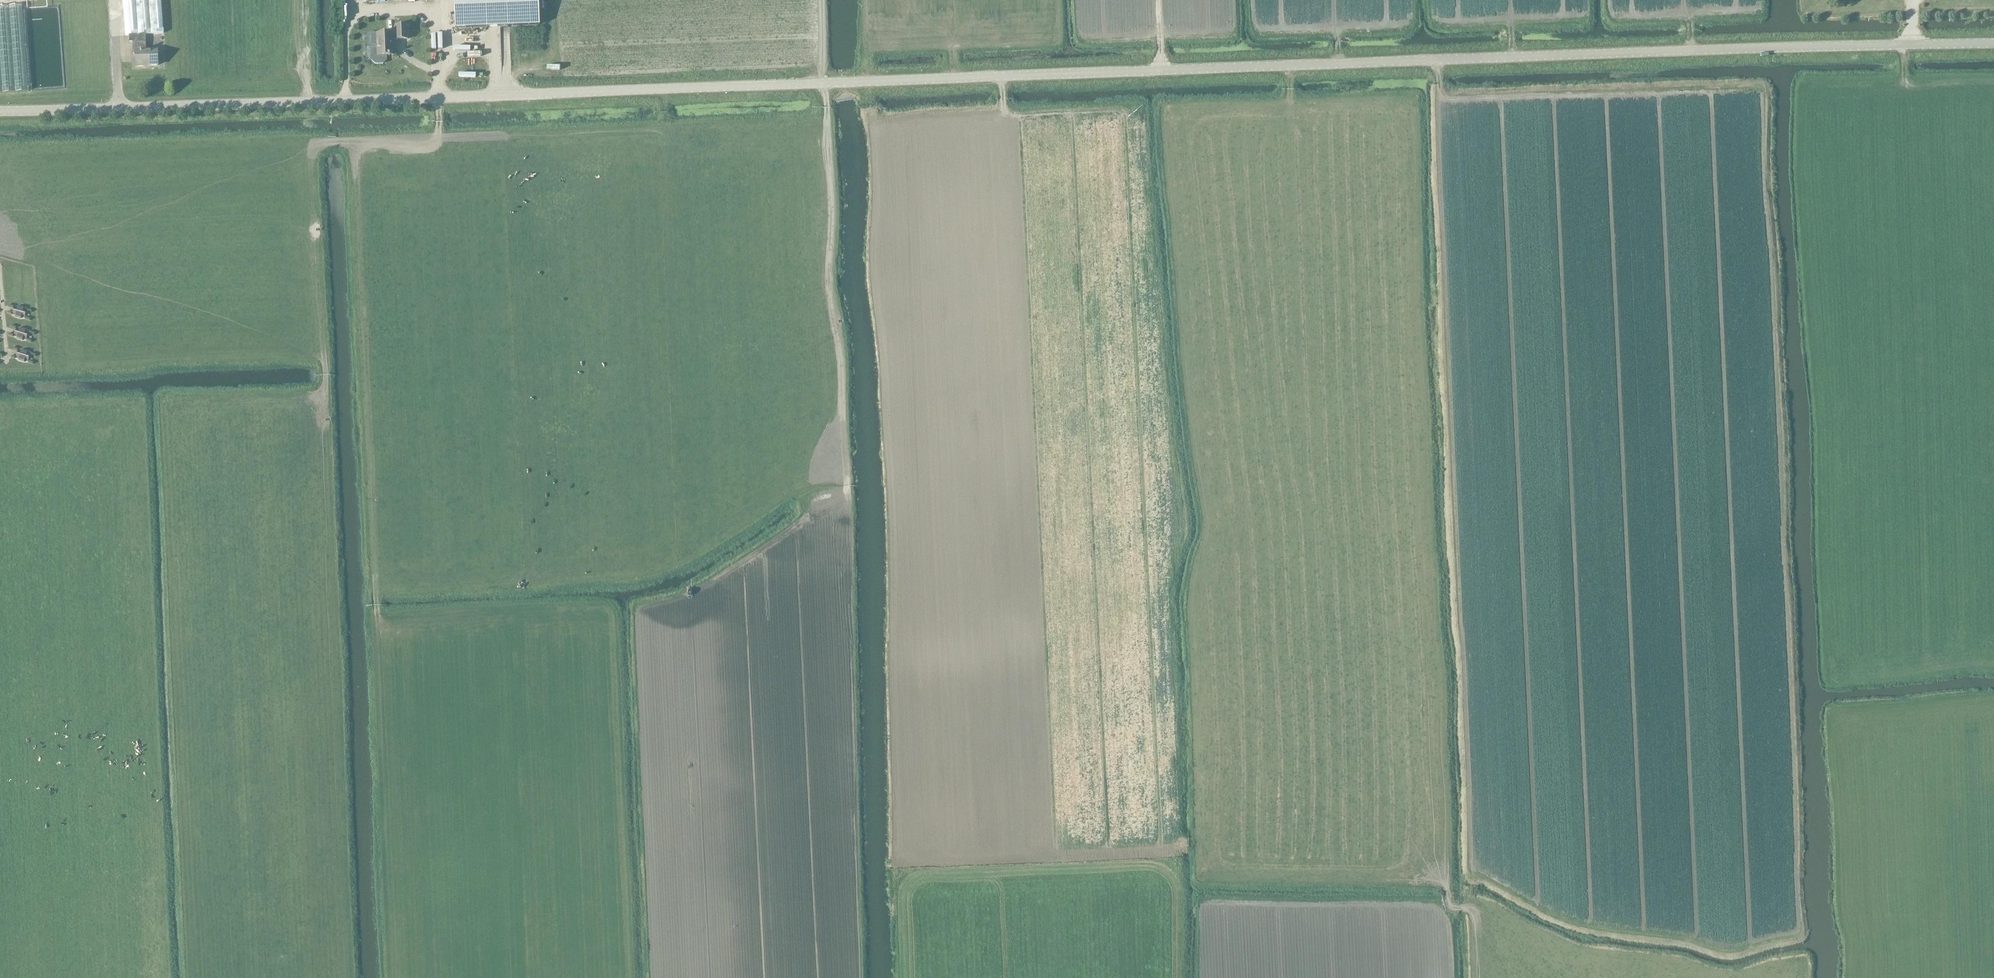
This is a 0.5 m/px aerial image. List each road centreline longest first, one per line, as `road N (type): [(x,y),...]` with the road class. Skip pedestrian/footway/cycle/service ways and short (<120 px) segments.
road 1 (unclassified): [(0,111),(1993,42)]

